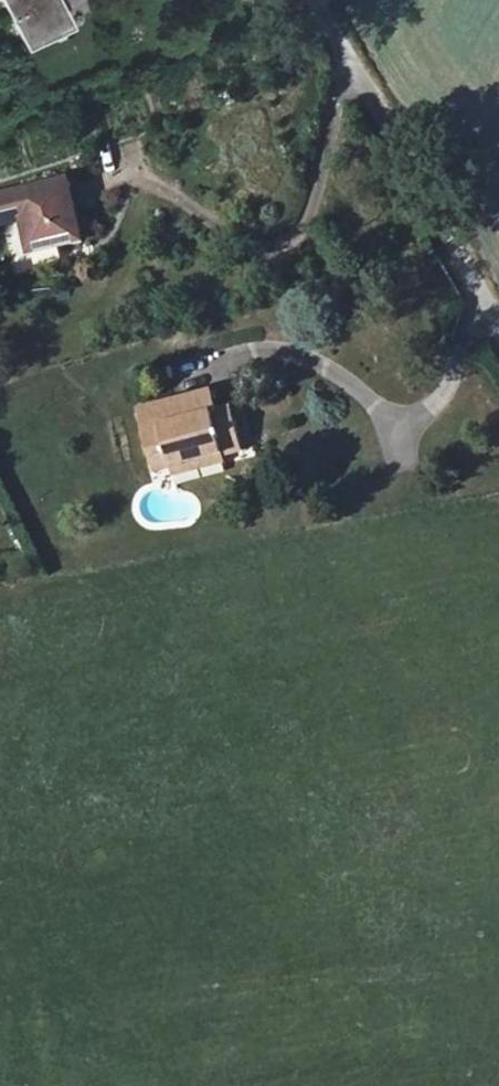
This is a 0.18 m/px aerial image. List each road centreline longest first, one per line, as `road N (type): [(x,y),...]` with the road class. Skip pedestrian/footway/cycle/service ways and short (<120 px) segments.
road 1 (residential): [(498,322),(310,0)]

